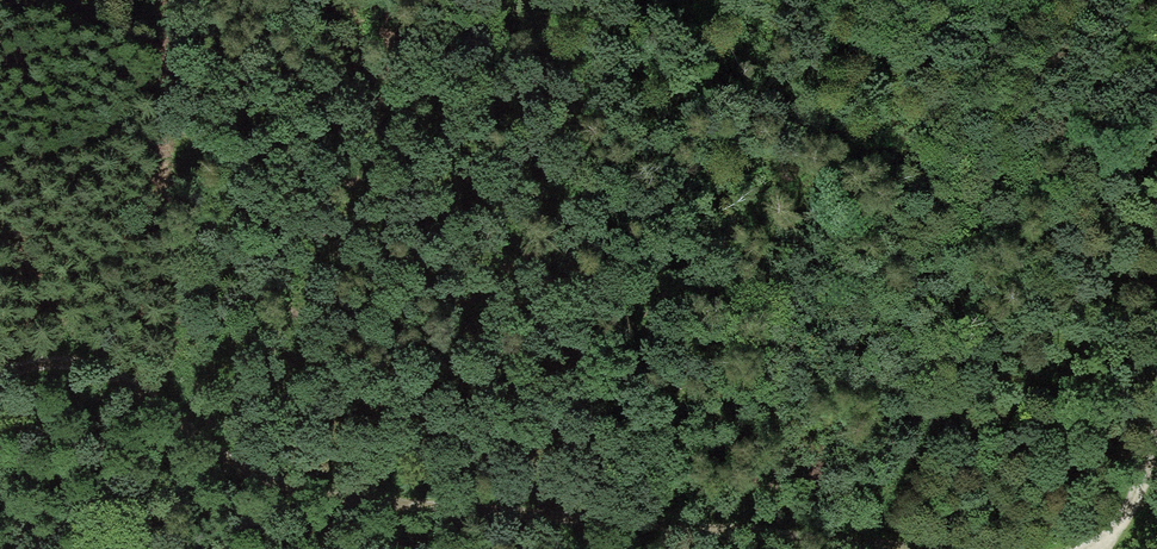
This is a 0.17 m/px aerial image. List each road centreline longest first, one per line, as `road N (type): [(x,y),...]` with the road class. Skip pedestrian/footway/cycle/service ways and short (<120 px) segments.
road 1 (track): [(923,548),(723,538),(308,497),(252,474),(84,367),(40,366),(0,379)]
road 2 (track): [(1108,548),(1130,519),(1155,434),(1156,386)]
road 3 (track): [(84,367),(0,248)]

